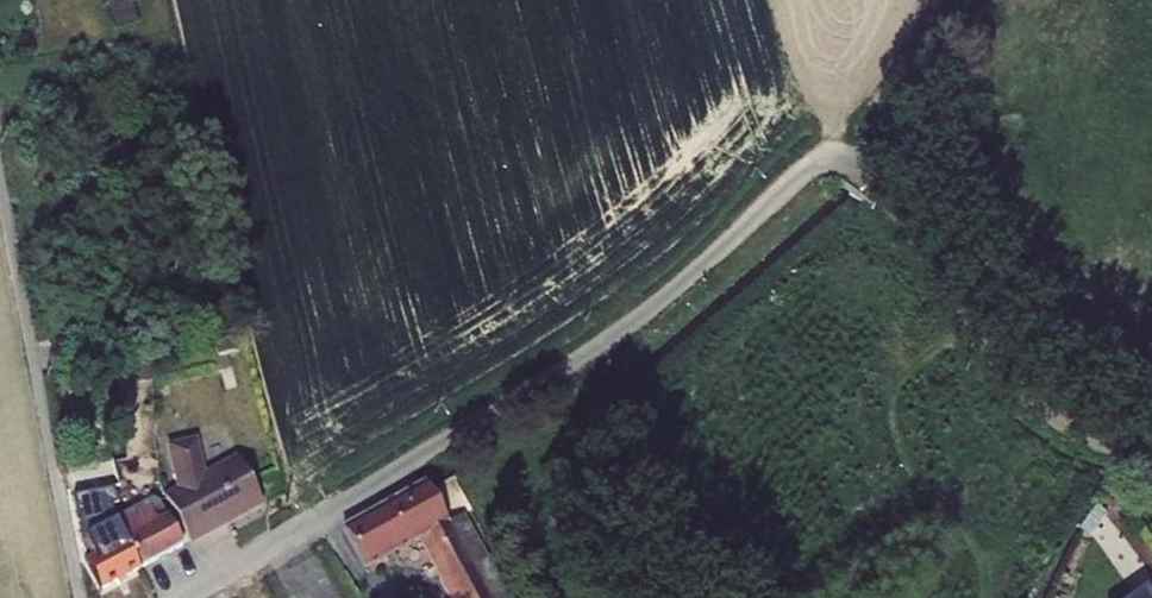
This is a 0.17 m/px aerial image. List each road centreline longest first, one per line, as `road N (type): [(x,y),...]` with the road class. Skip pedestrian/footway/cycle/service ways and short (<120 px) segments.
road 1 (unclassified): [(180,597),(619,332),(810,164),(843,160),(879,184)]
road 2 (residential): [(879,184),(983,347),(1038,403),(1094,436),(1151,452)]

